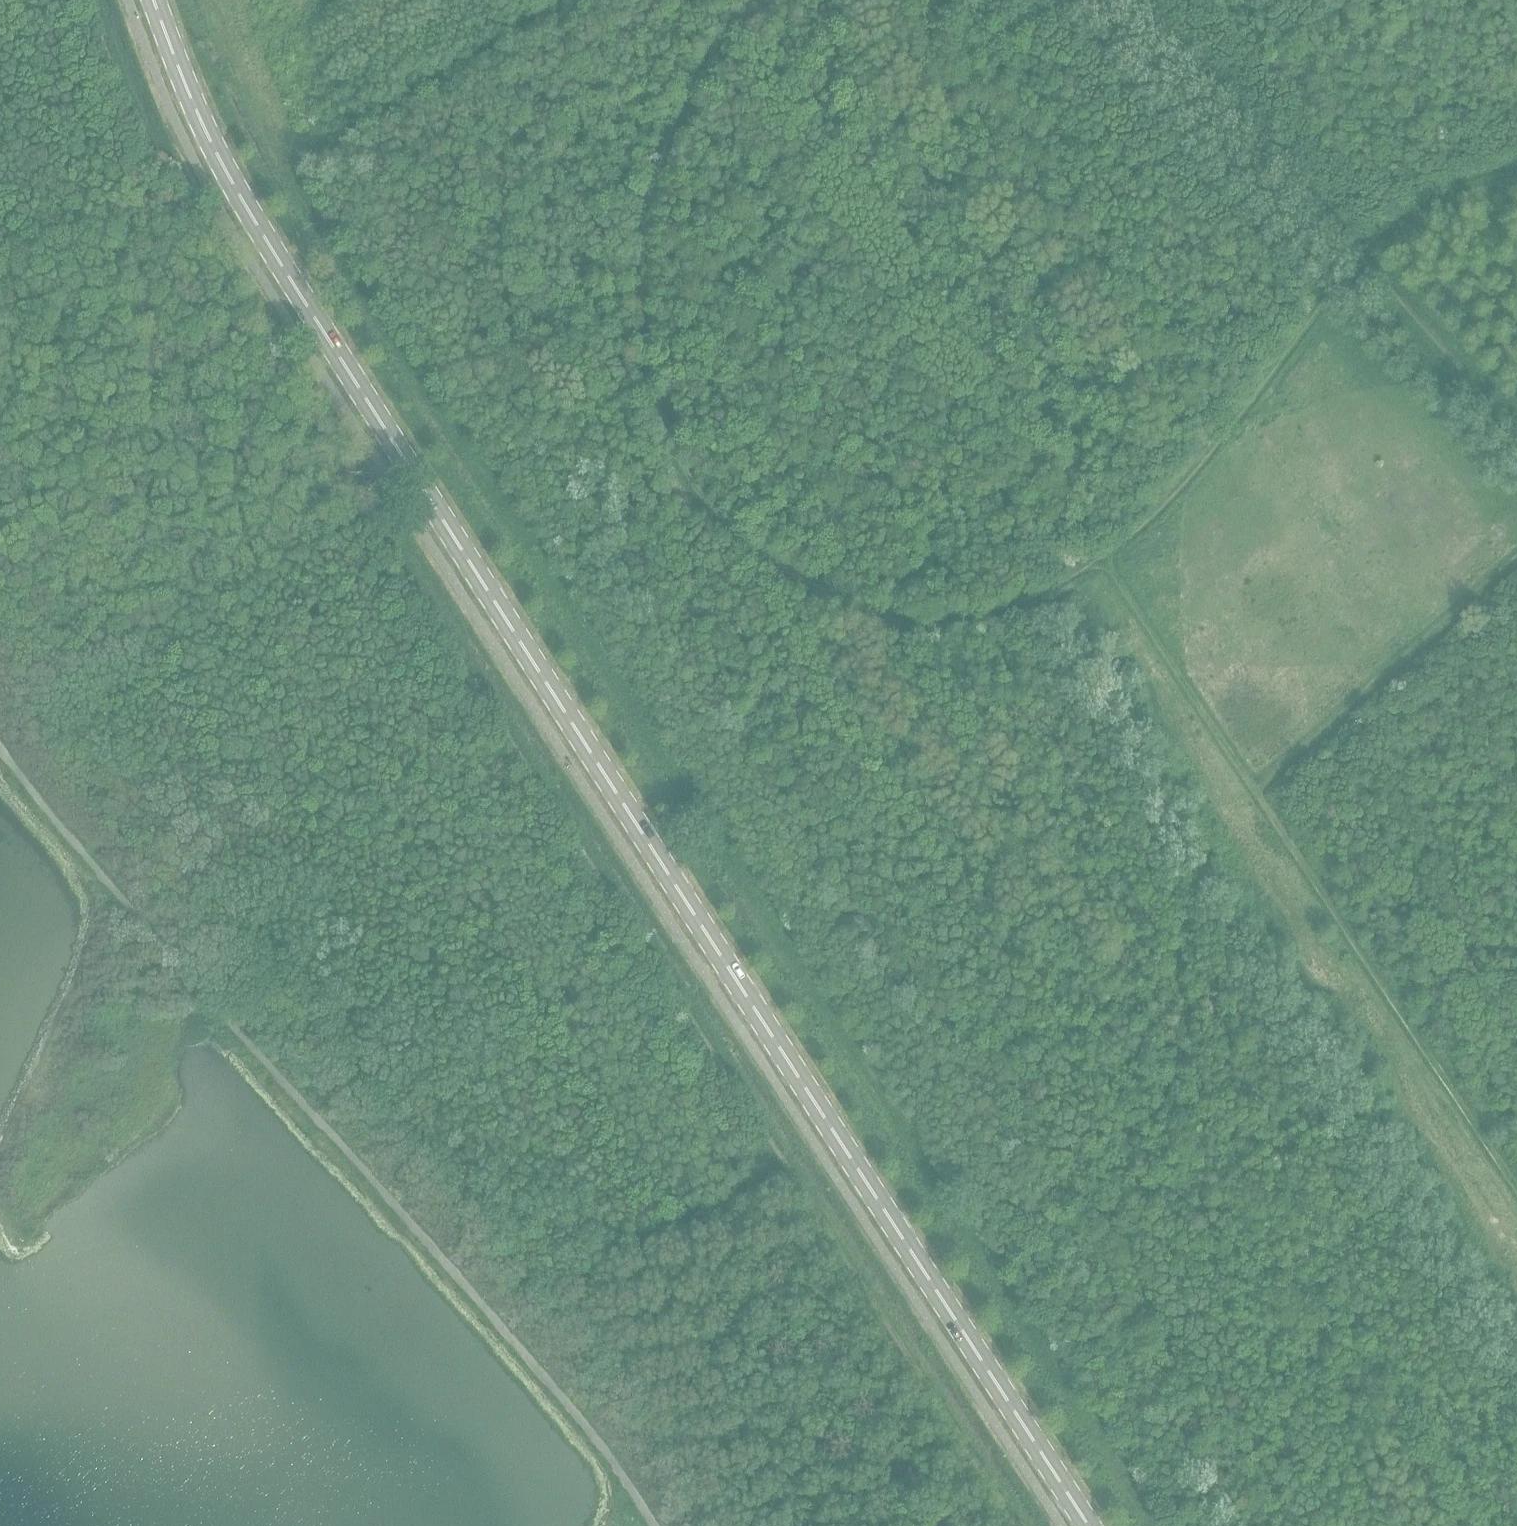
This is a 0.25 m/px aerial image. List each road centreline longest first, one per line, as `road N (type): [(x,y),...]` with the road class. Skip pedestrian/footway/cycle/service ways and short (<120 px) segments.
road 1 (secondary): [(1091,1525),(274,253),(206,132),(155,0)]

